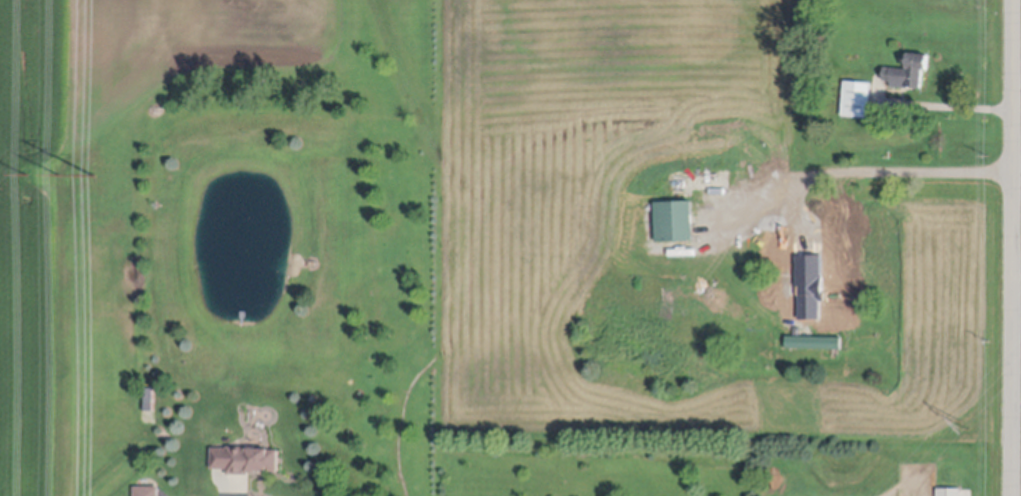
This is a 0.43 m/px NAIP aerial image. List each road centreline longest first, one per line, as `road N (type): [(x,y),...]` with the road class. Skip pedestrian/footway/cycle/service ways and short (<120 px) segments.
road 1 (residential): [(1013,495),(1014,0)]

